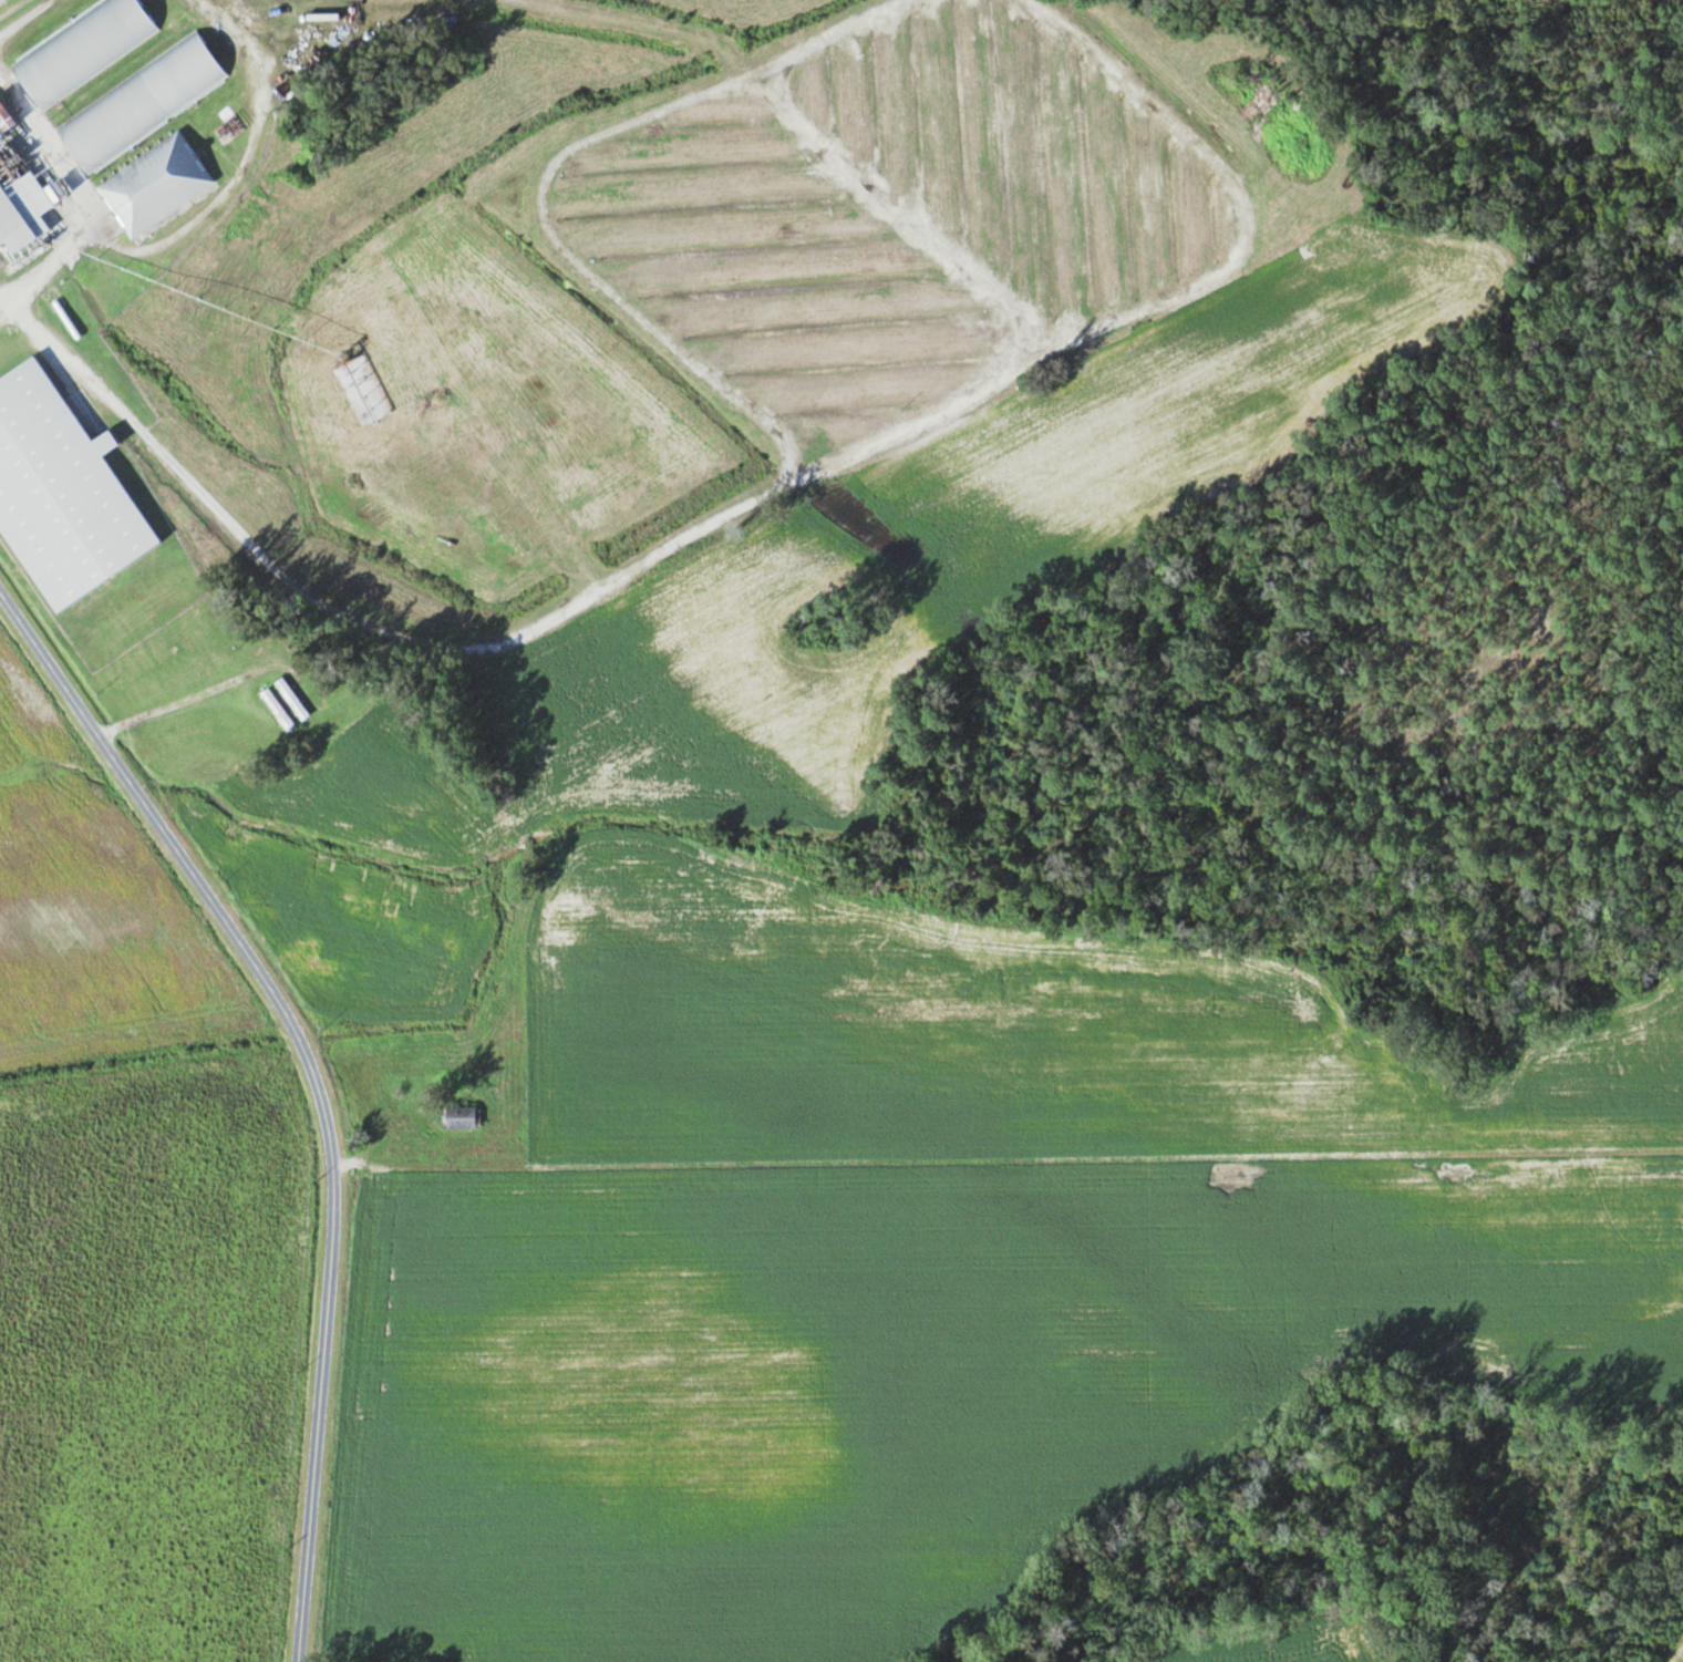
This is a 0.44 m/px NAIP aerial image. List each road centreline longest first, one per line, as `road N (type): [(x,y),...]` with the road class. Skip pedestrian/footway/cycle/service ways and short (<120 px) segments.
road 1 (residential): [(0,594),(252,962),(314,1075),(330,1129),(332,1221),(298,1661)]

